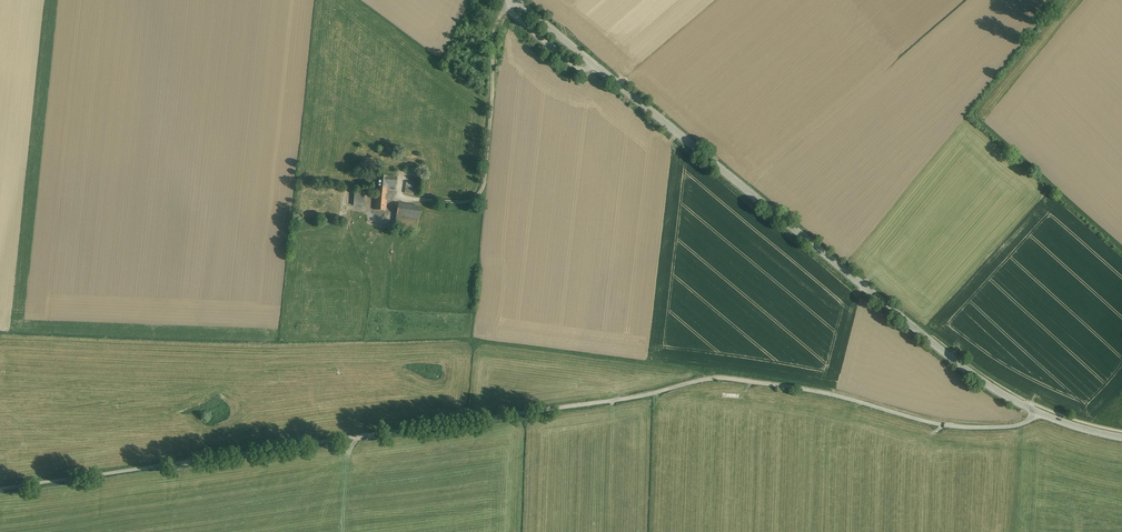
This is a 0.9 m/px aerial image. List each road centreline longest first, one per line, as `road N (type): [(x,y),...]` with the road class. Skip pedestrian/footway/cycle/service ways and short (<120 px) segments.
road 1 (track): [(1036,412),(1017,425),(964,427),(811,390),(716,378),(639,398),(0,490)]
road 2 (unclassified): [(595,65),(977,378),(1036,412),(1121,438)]
road 3 (unclassified): [(506,7),(494,43),(486,184),(473,201),(413,199)]

